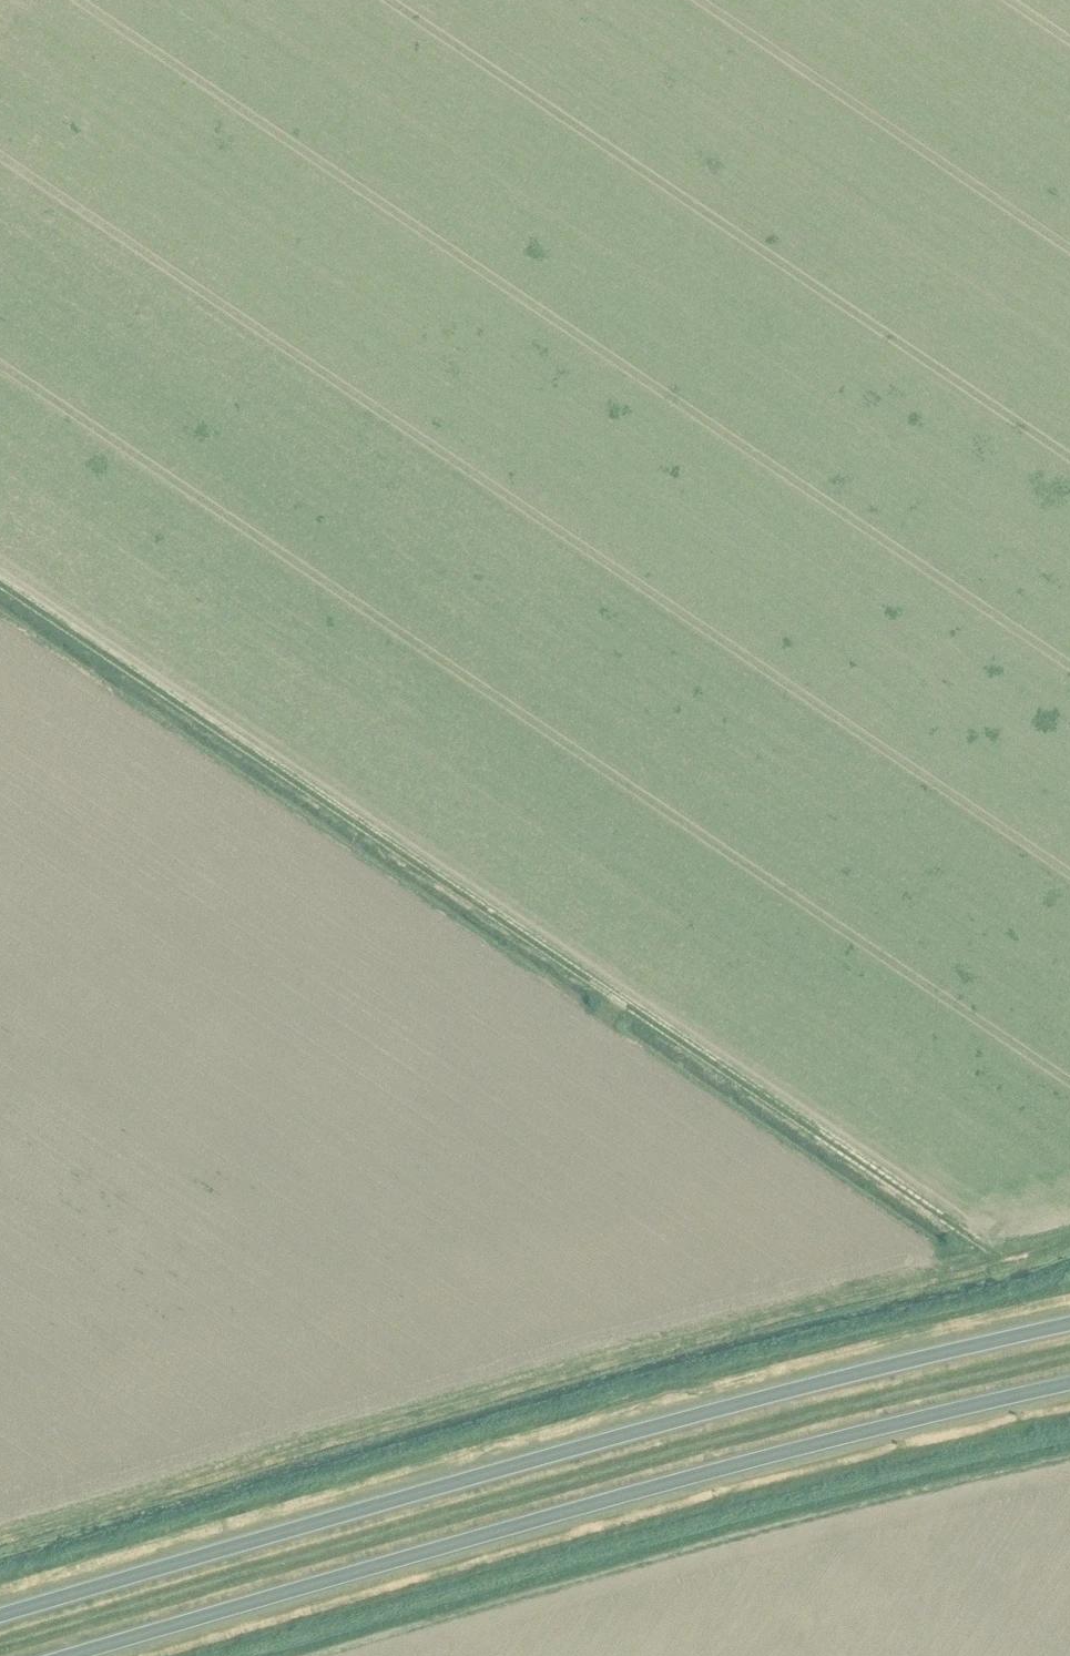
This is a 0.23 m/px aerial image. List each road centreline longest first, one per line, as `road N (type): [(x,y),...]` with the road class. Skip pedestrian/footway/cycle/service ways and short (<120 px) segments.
road 1 (trunk): [(1069,1323),(732,1405),(0,1616)]
road 2 (trunk): [(66,1655),(742,1464),(1069,1385)]

